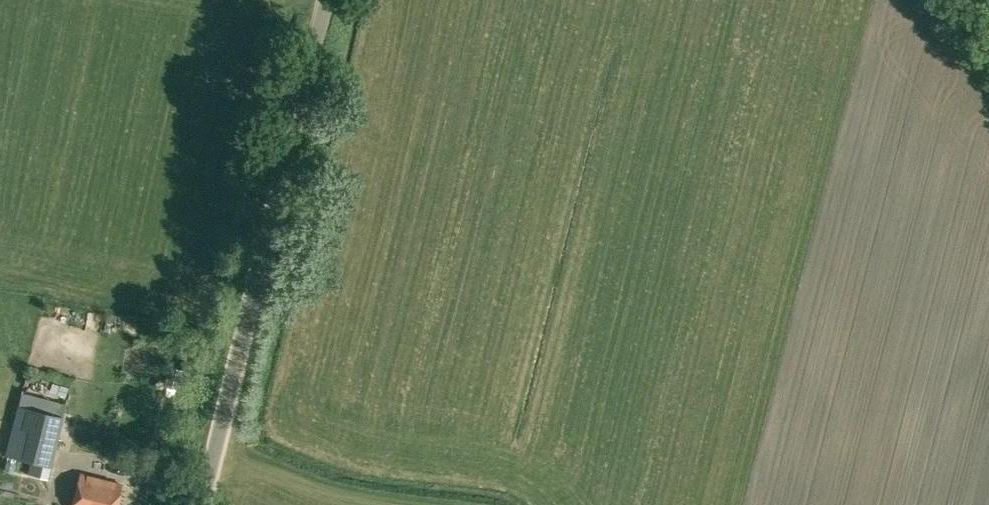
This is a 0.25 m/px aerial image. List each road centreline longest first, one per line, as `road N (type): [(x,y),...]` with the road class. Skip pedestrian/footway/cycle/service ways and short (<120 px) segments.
road 1 (unclassified): [(213,504),(328,0)]

